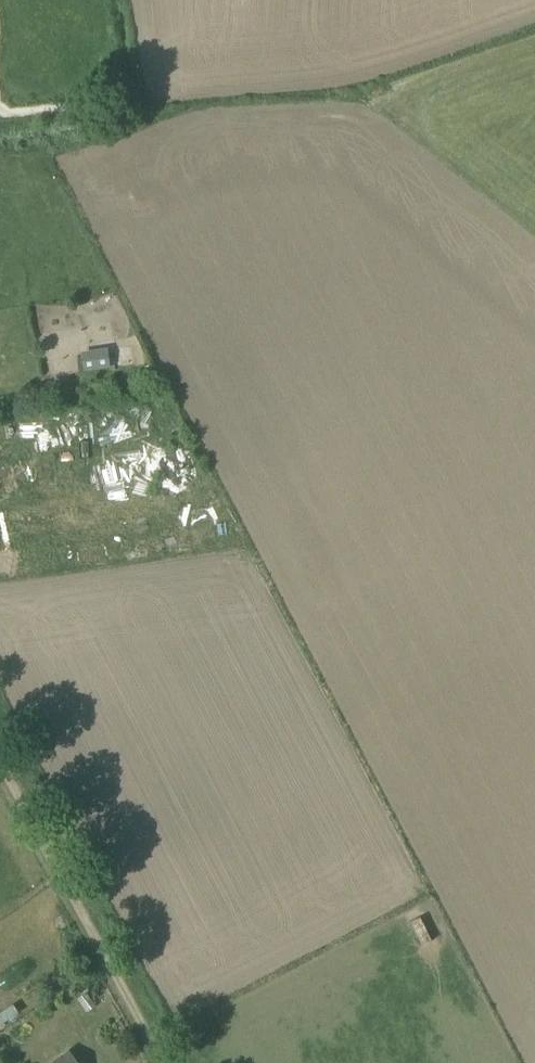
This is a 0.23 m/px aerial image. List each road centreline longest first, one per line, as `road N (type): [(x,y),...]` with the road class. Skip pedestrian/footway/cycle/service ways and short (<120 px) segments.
road 1 (track): [(150,1062),(0,759)]

